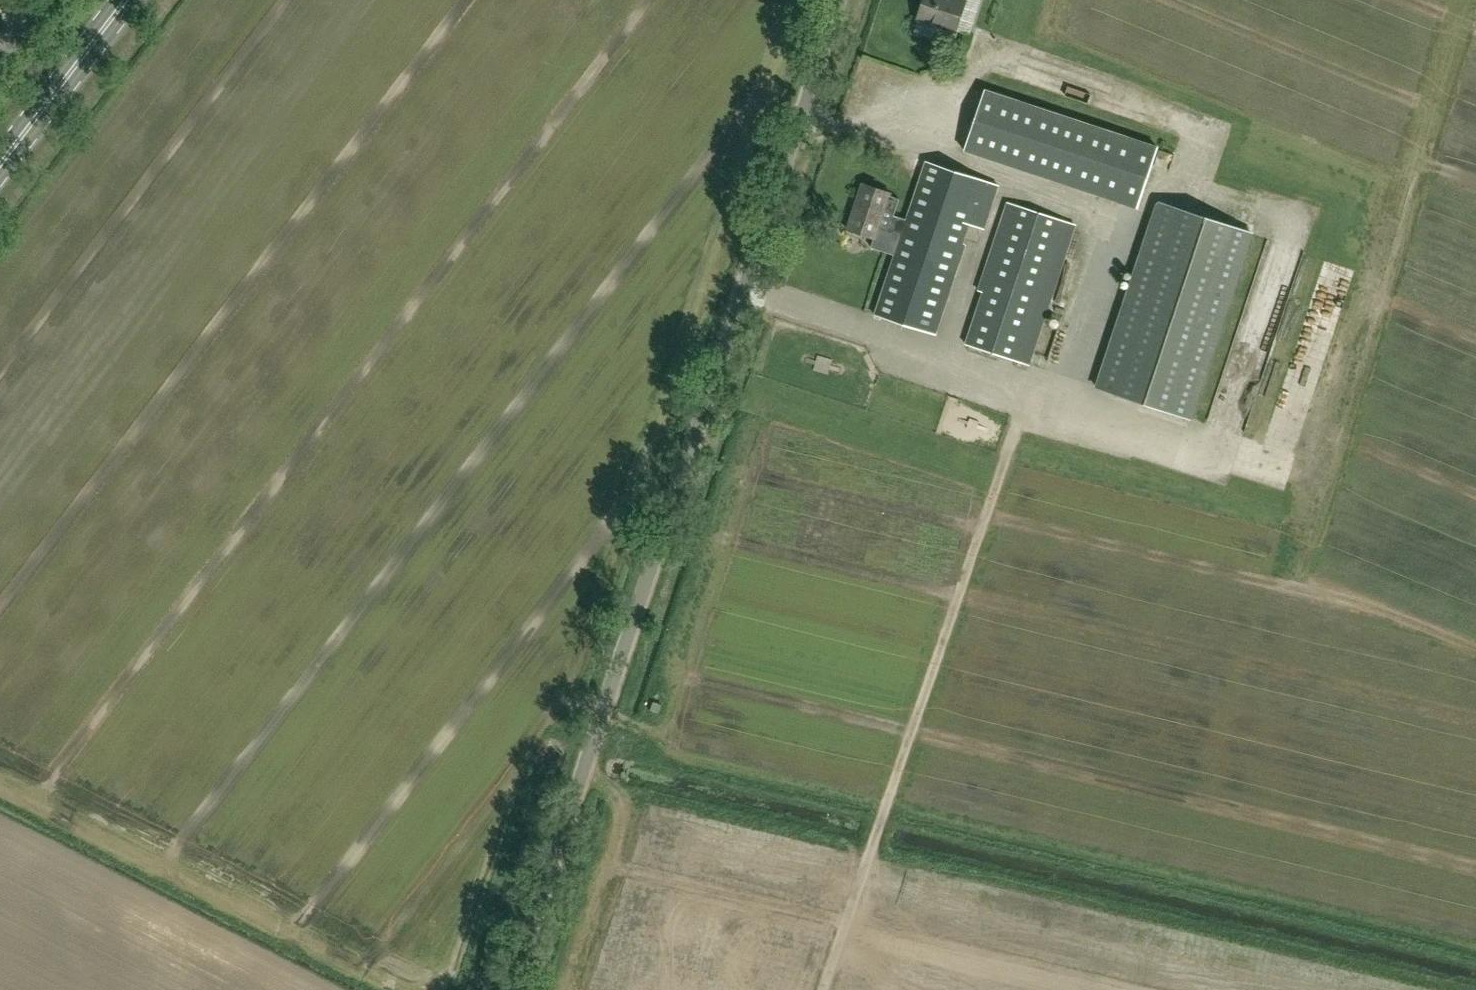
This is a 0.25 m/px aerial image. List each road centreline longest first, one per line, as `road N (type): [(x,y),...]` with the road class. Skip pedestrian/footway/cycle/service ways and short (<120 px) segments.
road 1 (unclassified): [(511,989),(840,0)]
road 2 (primary): [(0,166),(126,0)]

